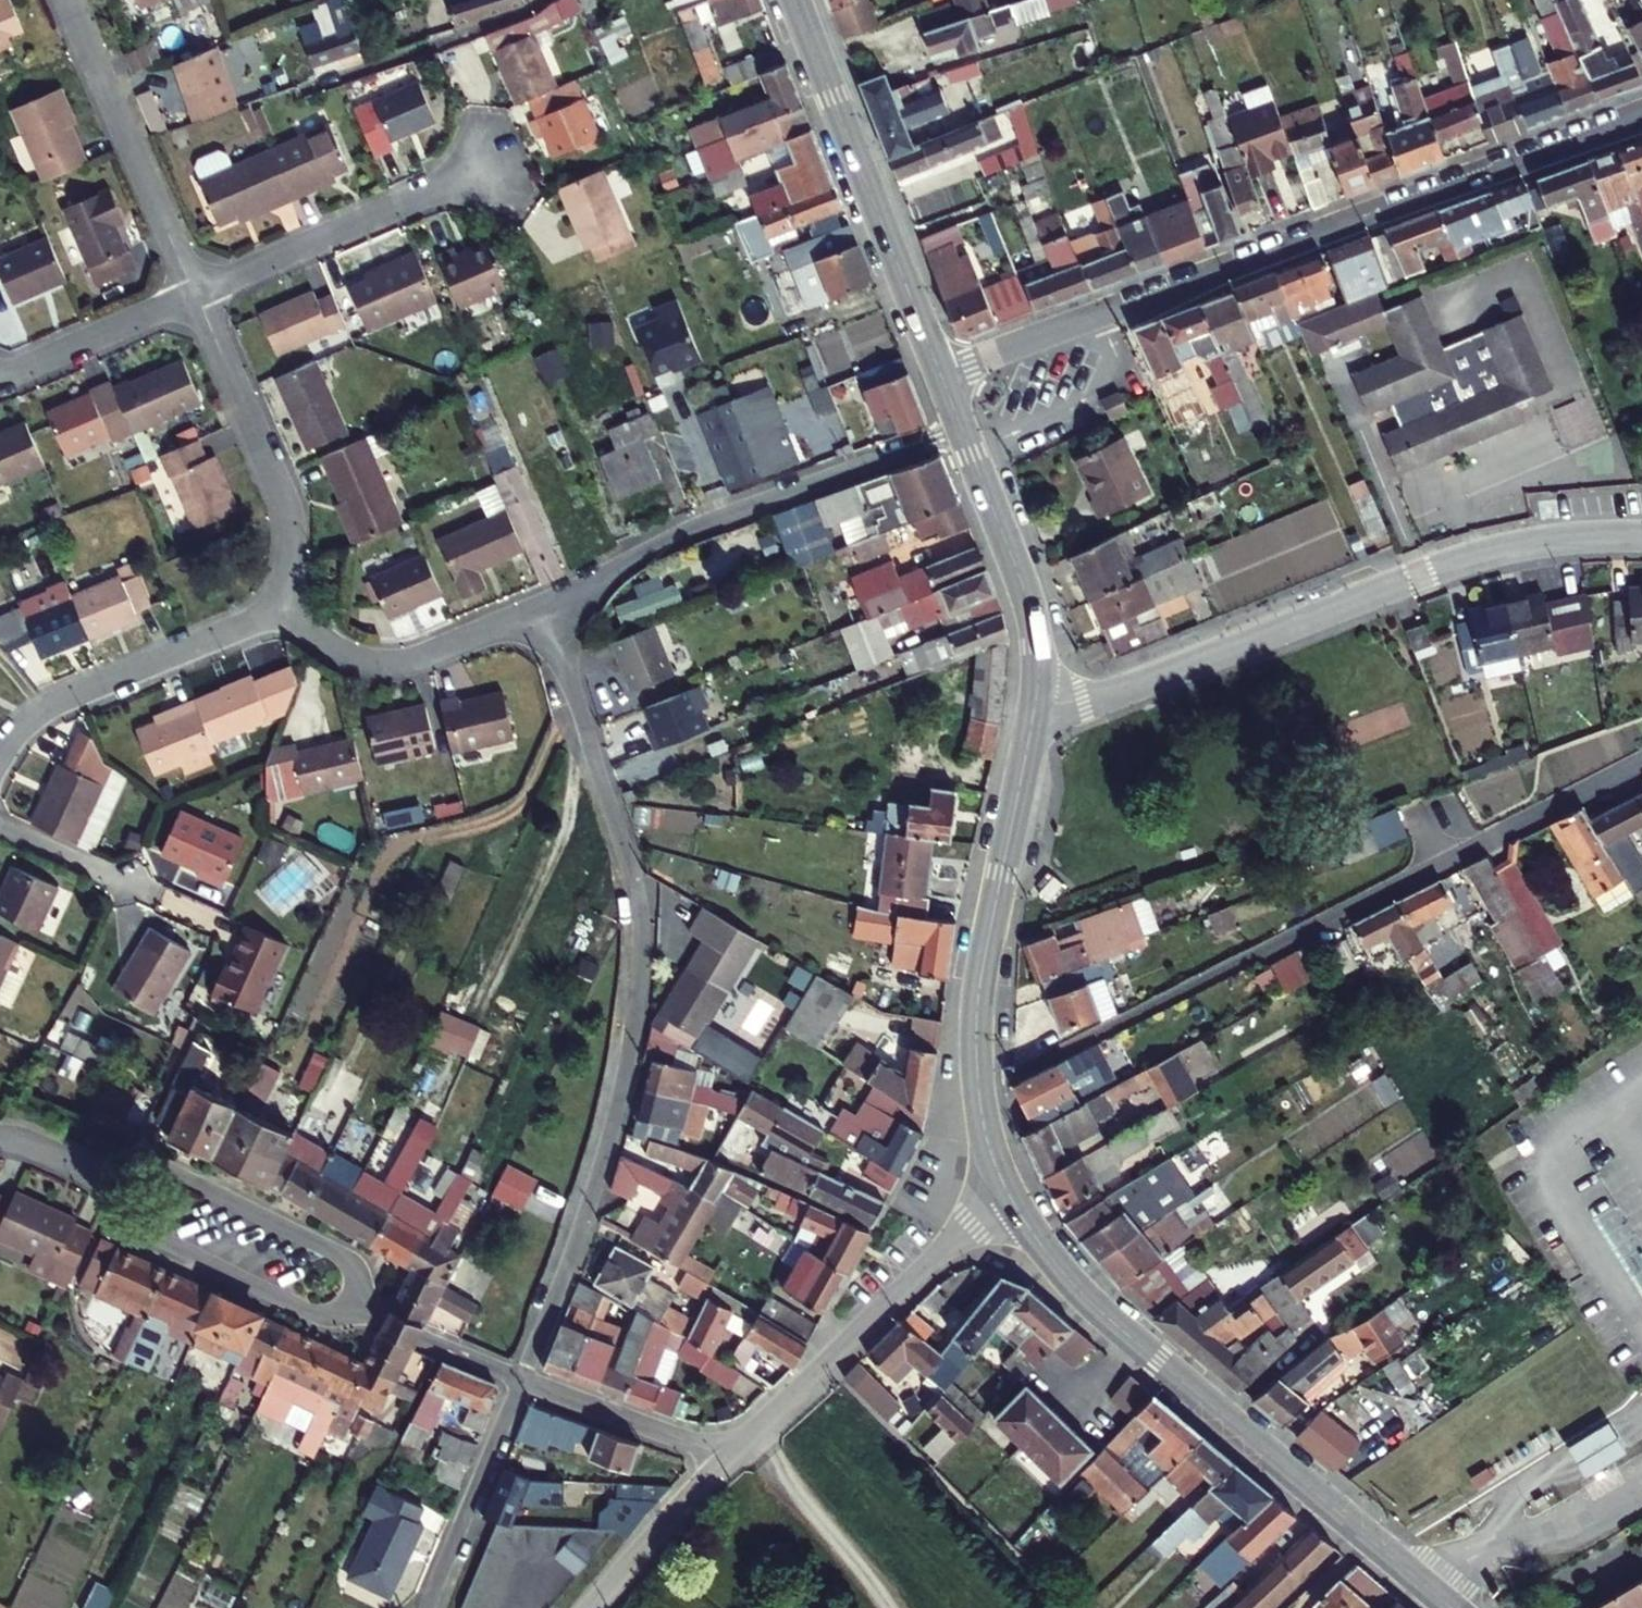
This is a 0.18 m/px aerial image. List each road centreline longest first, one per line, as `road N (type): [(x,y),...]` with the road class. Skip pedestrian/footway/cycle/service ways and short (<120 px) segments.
road 1 (residential): [(546,603),(628,858),(642,933),(610,1134),(523,1380)]
road 2 (residential): [(979,1090),(1641,761)]
road 3 (residential): [(1036,700),(1085,701),(1492,550),(1641,536)]
road 4 (secondary): [(1451,1607),(1081,1294),(1005,1187)]
road 5 (residential): [(1103,315),(1641,114)]
road 6 (residential): [(963,432),(664,542),(546,603)]
road 7 (secondary): [(941,376),(795,0)]
road 8 (secondary): [(979,1090),(980,985),(1036,700)]
road 9 (residential): [(1005,1187),(728,1456)]
road 10 (residential): [(275,601),(288,562),(288,508),(197,294)]
road 11 (residential): [(197,294),(491,163)]
road 12 (residential): [(197,294),(66,0)]
road 13 (residential): [(275,601),(240,626),(41,711),(0,755)]
road 14 (residential): [(546,603),(422,657),(373,664),(337,649),(275,601)]
road 15 (residential): [(124,1182),(123,1204),(134,1224),(310,1314),(337,1315),(352,1300)]
road 16 (residential): [(352,1300),(356,1276),(340,1254),(169,1171),(144,1170),(124,1182)]
road 17 (secondary): [(1036,700),(1028,603),(963,432)]
road 18 (residential): [(428,1607),(523,1380)]
road 19 (residential): [(728,1456),(523,1380)]
road 20 (residential): [(0,381),(197,294)]
road 21 (residential): [(728,1456),(590,1607)]
road 22 (residential): [(352,1300),(523,1380)]
road 23 (residential): [(1103,315),(941,376)]
road 24 (residential): [(0,823),(132,884)]
road 25 (residential): [(0,1138),(124,1182)]

